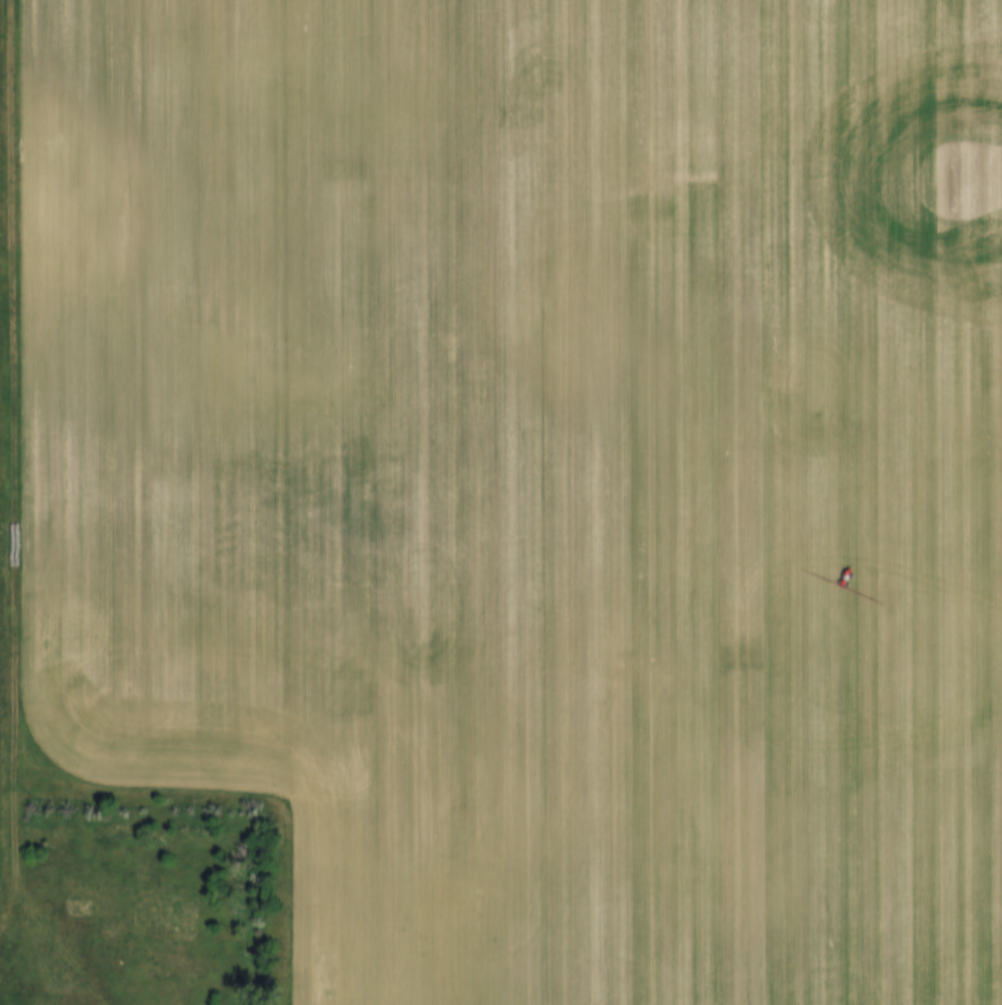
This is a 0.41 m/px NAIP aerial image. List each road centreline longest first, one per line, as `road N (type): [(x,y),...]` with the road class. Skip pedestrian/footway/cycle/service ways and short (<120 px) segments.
road 1 (track): [(13,0),(15,881),(71,979),(103,1004)]

